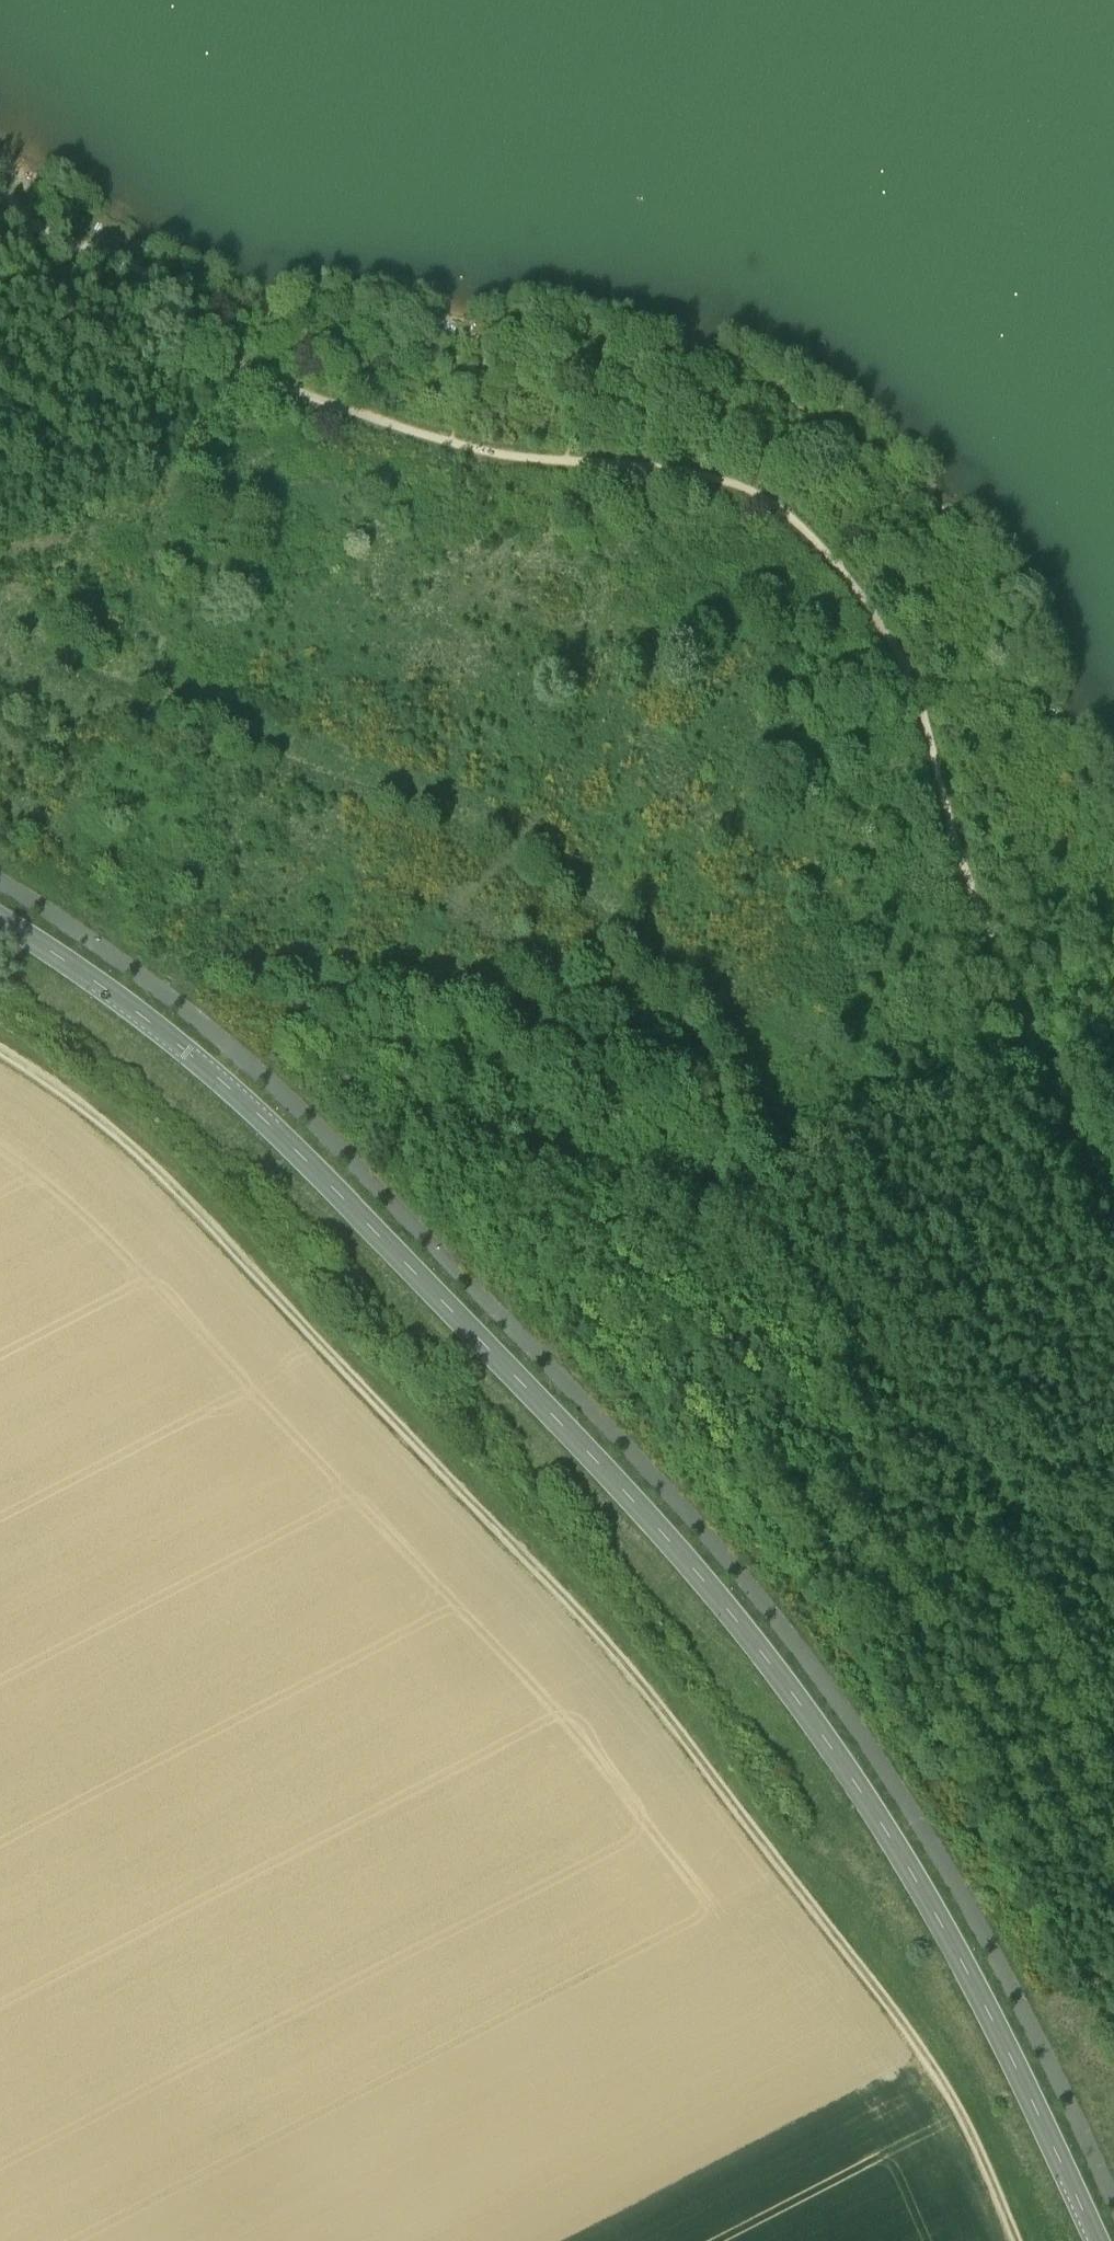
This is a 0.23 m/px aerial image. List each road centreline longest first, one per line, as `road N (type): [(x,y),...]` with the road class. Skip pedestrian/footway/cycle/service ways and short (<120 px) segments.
road 1 (unclassified): [(0,924),(145,1021),(217,1082),(402,1262),(698,1576),(815,1723),(898,1848),(976,1986),(1098,2240)]
road 2 (track): [(1016,2240),(954,2103),(909,2035),(659,1708),(176,1193),(117,1137),(0,1055)]
road 3 (track): [(1113,1198),(1076,1141),(955,833),(910,664),(795,516),(705,471),(469,453),(227,353)]

